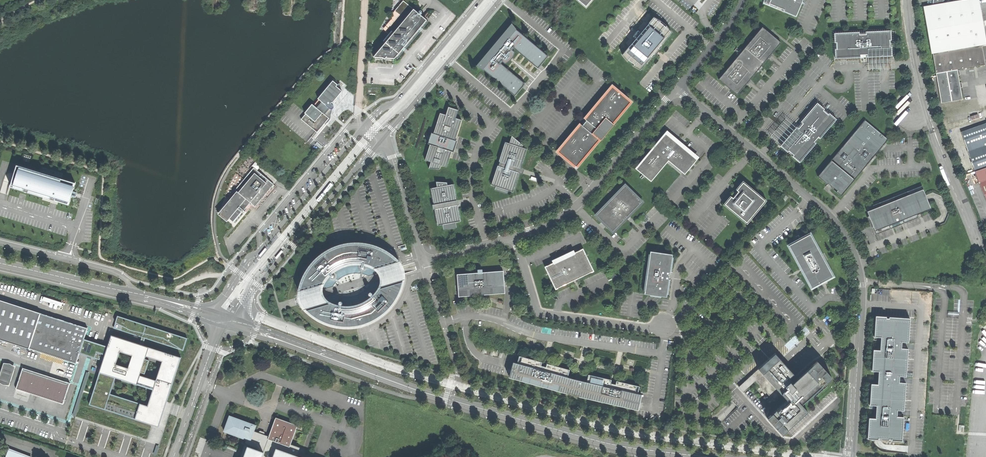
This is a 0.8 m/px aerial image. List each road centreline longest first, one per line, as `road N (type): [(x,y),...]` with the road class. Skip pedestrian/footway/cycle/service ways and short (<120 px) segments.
road 1 (residential): [(808,456),(634,433),(417,374),(258,316),(245,300)]
road 2 (residential): [(678,88),(813,200),(847,239),(860,286),(849,456)]
road 3 (tertiary): [(699,456),(611,445),(353,366)]
road 4 (tertiary): [(364,127),(251,258),(219,312)]
road 5 (residential): [(678,88),(574,208),(515,236)]
road 6 (tertiary): [(245,300),(380,141)]
road 7 (residential): [(515,236),(538,313),(664,325)]
road 8 (residential): [(244,288),(361,145)]
road 9 (tertiary): [(380,141),(499,0)]
road 10 (residential): [(490,0),(371,133)]
road 11 (tertiary): [(481,0),(398,100),(364,127)]
road 12 (unclassified): [(136,291),(112,272),(0,244)]
road 13 (tertiary): [(226,326),(353,366)]
road 14 (tertiary): [(353,366),(231,317)]
road 15 (unclassified): [(380,141),(425,263)]
road 16 (unclassified): [(908,0),(927,107),(910,113)]

